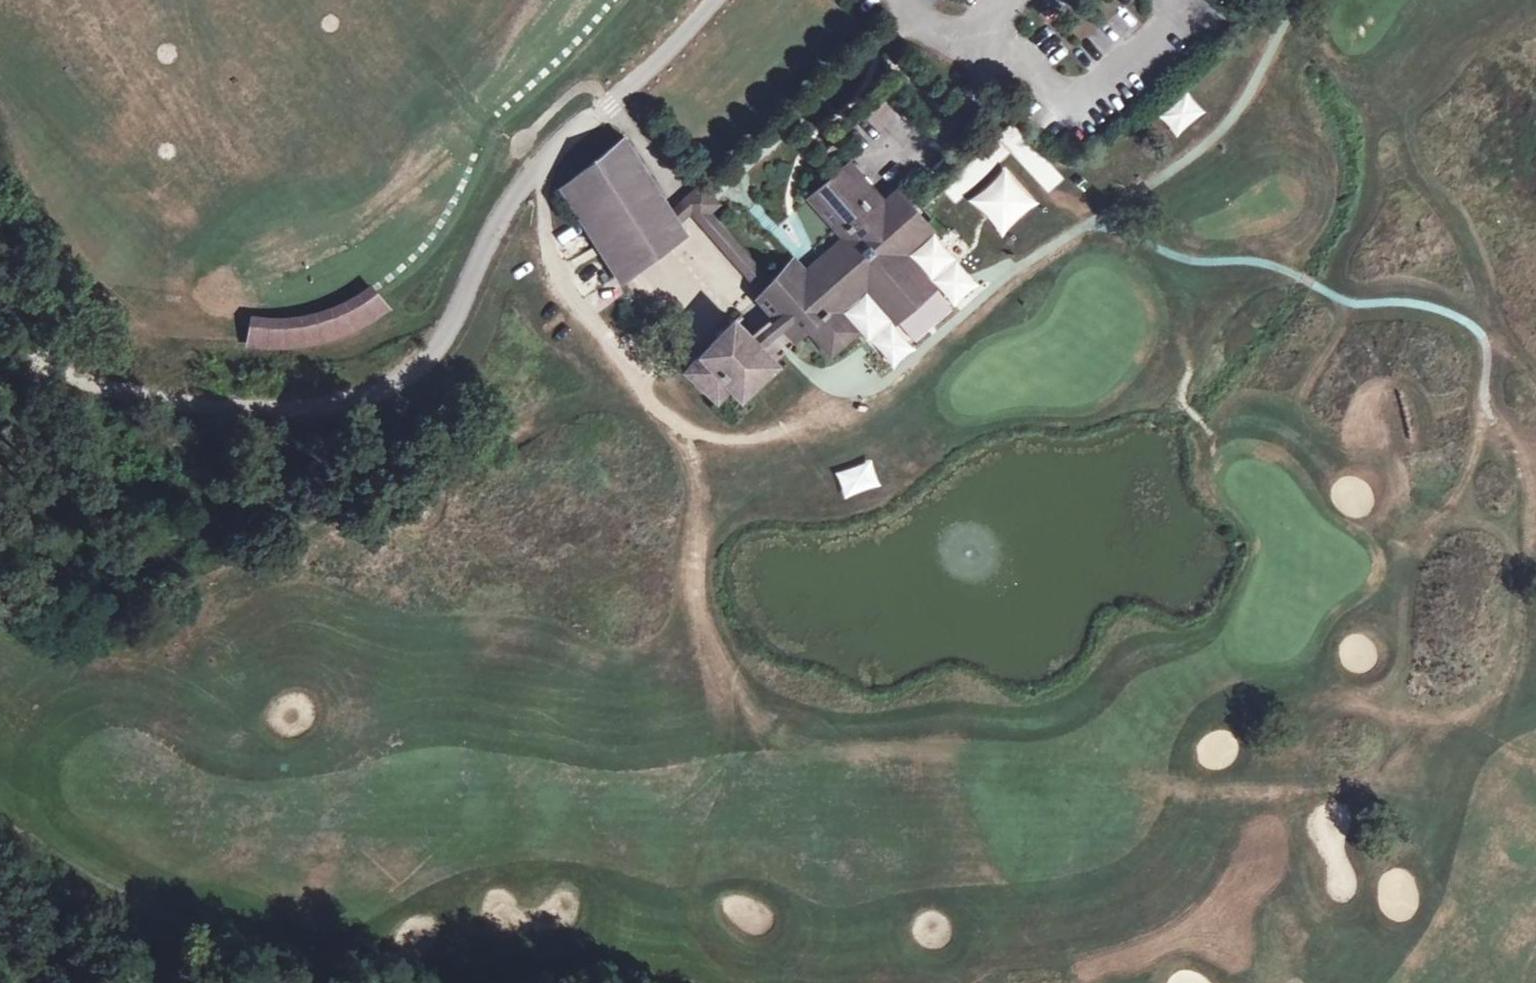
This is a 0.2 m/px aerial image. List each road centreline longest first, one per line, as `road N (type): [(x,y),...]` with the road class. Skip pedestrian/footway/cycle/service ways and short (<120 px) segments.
road 1 (unclassified): [(528,174),(495,223),(432,355),(355,397),(228,406),(65,359),(0,294)]
road 2 (unclassified): [(528,174),(608,106),(709,0)]

